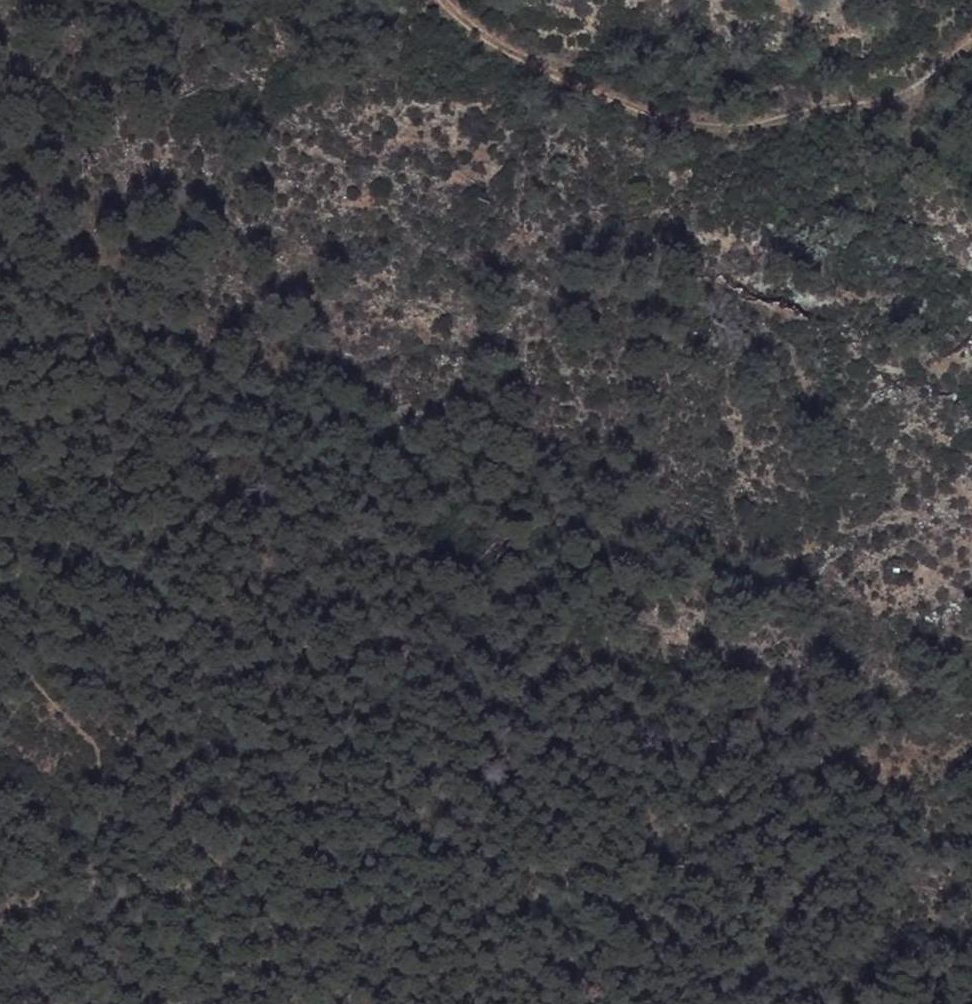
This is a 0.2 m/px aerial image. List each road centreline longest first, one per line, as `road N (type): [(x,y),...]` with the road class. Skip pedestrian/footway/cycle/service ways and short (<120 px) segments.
road 1 (track): [(971,40),(921,88),(878,107),(801,125),(725,129),(561,78),(447,0)]

